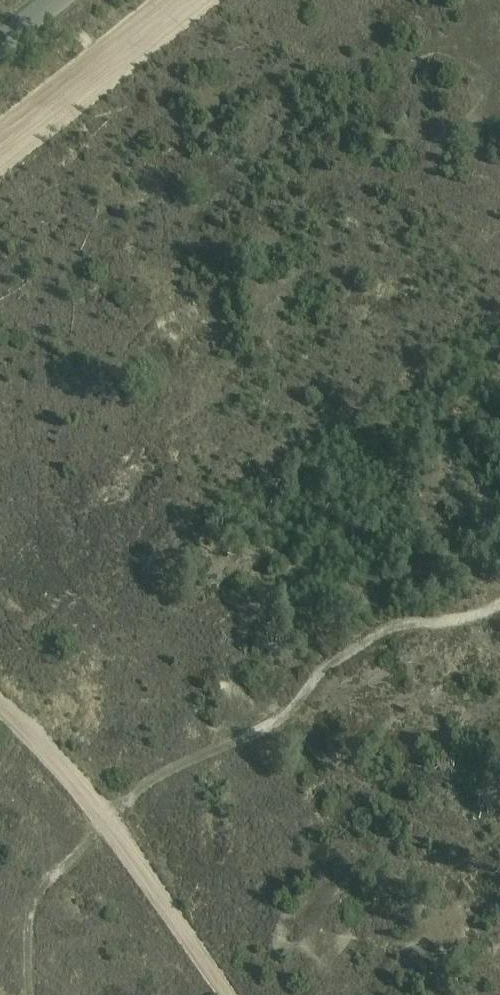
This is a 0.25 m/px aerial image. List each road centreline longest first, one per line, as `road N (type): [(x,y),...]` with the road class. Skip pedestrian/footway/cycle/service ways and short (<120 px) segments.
road 1 (track): [(160,0),(0,130)]

